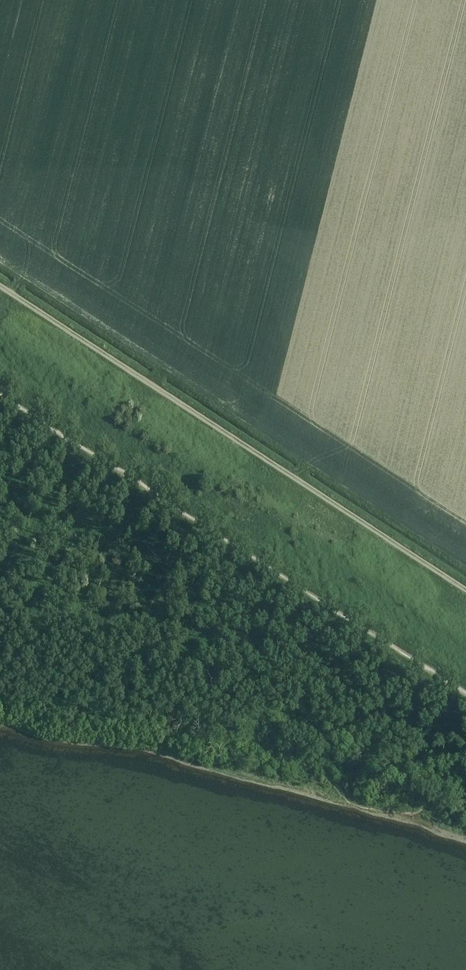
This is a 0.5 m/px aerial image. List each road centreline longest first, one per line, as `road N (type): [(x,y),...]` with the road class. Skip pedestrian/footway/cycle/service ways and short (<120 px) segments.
road 1 (track): [(0,285),(465,589)]
road 2 (track): [(465,693),(0,392)]

